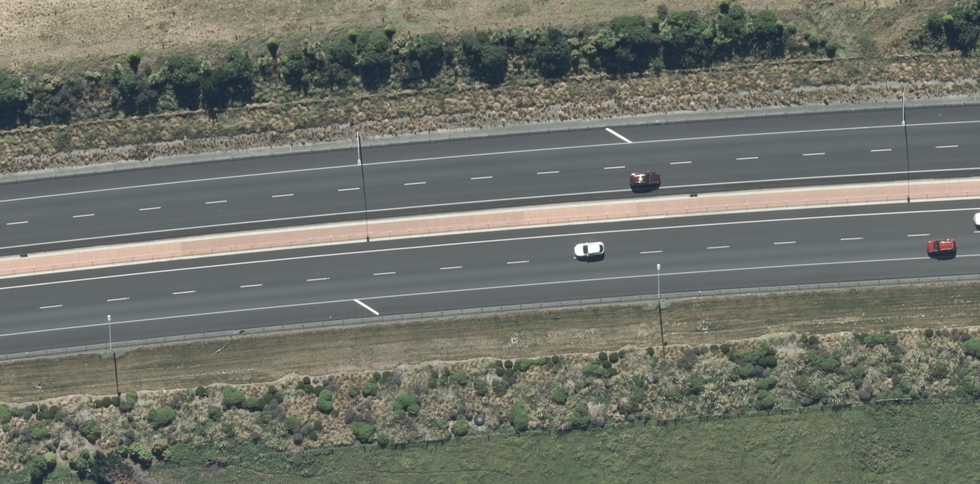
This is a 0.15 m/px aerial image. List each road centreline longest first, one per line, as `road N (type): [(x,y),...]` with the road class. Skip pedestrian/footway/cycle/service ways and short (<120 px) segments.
road 1 (motorway): [(979,232),(598,256),(0,315)]
road 2 (motorway): [(0,226),(356,189),(979,146)]

